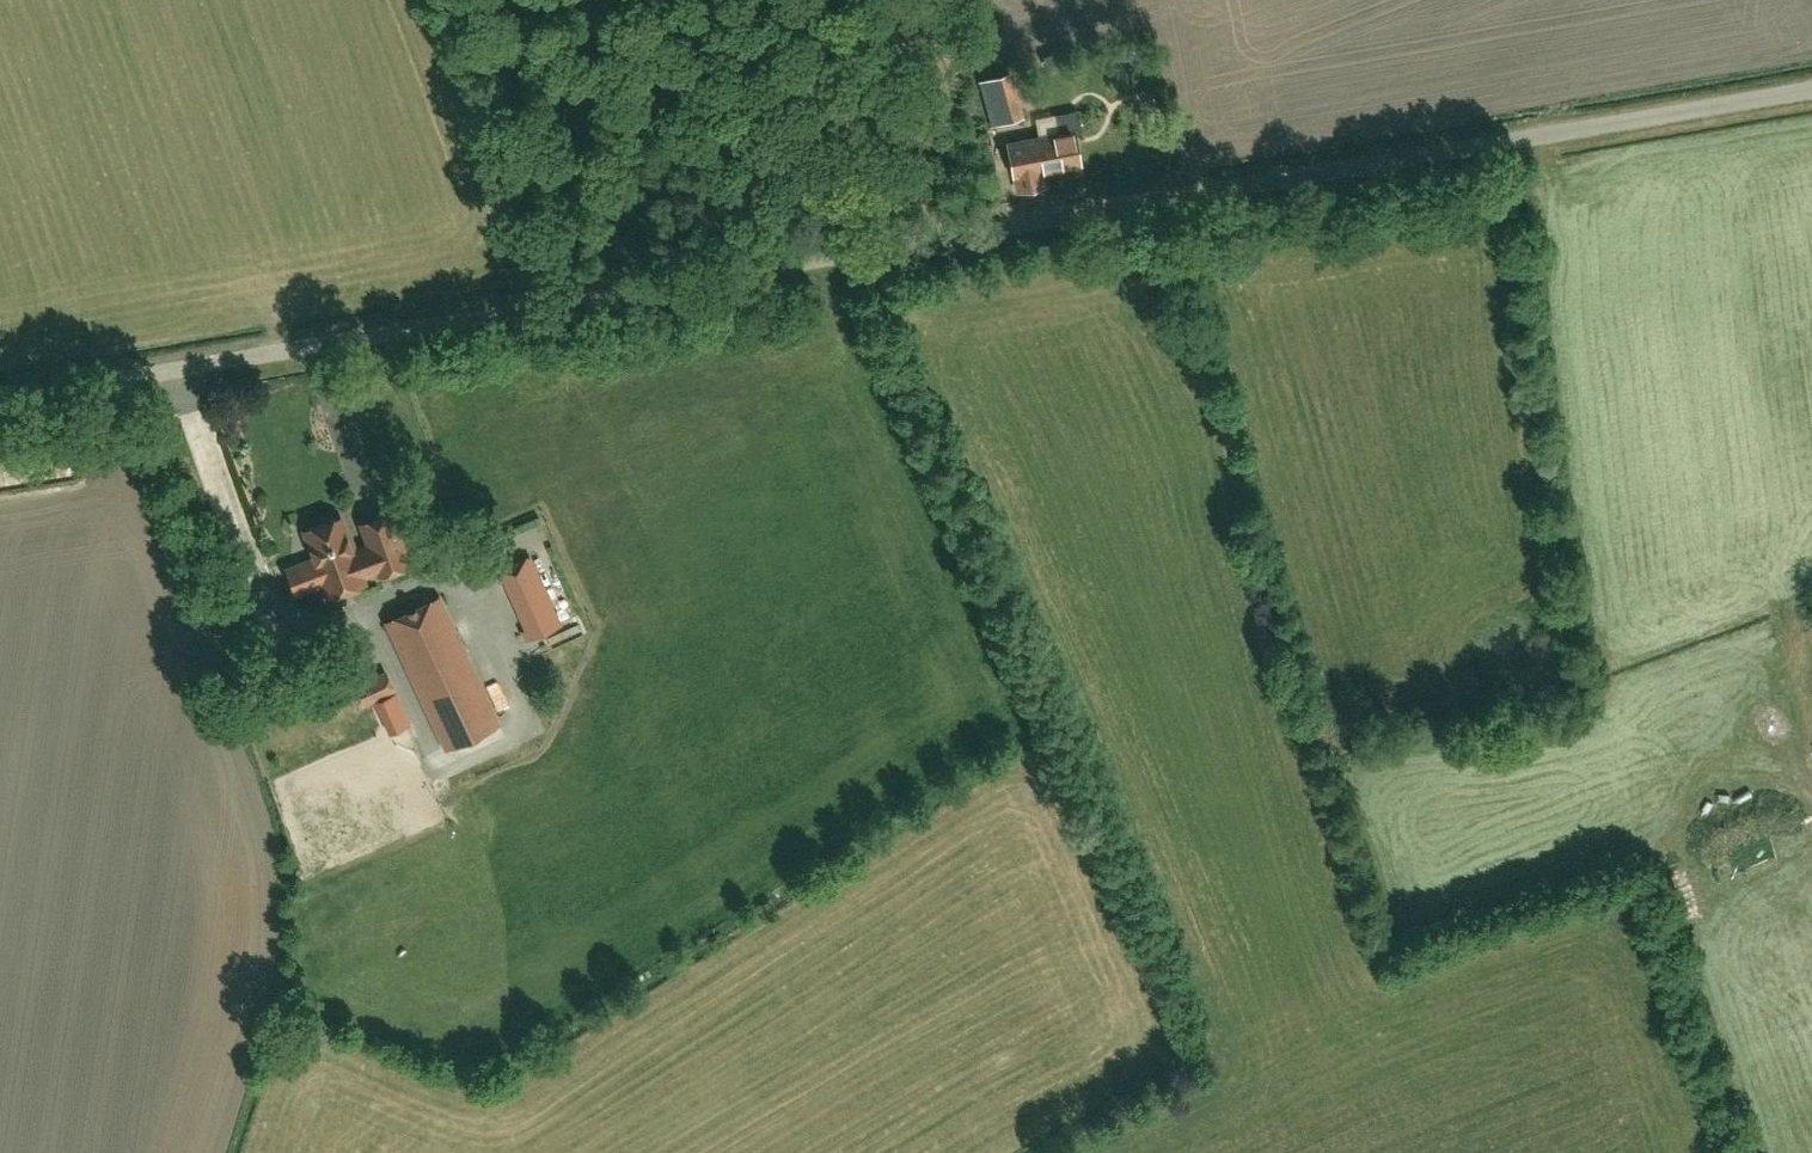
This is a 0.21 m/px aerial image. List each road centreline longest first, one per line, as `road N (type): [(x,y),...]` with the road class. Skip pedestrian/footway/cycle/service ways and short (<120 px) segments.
road 1 (unclassified): [(0,399),(1811,90)]

